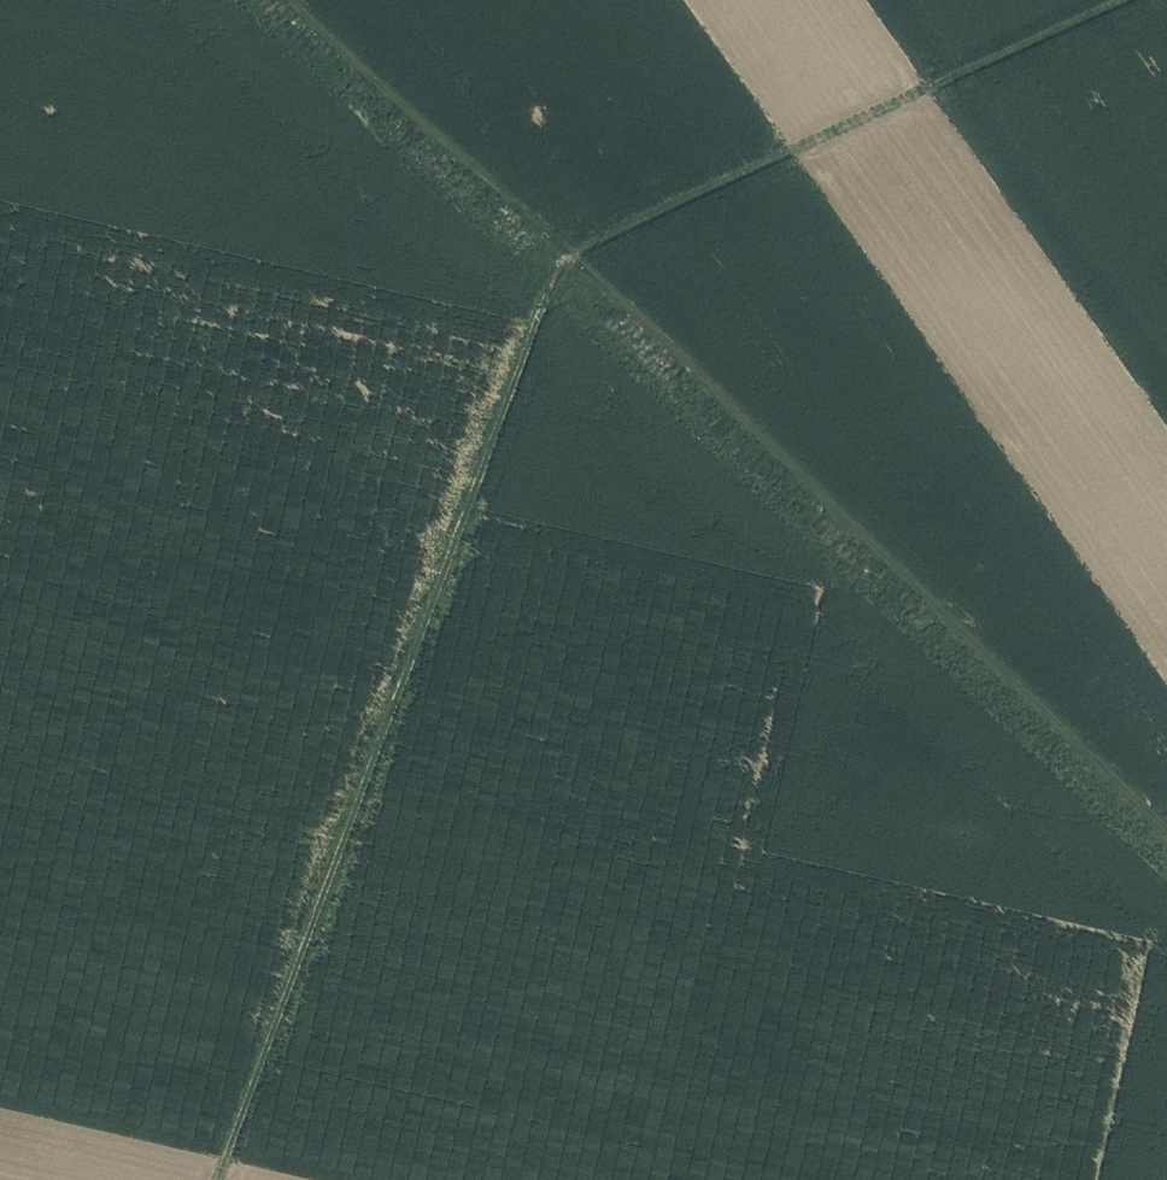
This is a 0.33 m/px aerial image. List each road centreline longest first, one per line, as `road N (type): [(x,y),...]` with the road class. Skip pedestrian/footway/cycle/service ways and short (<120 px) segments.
road 1 (track): [(218,1179),(546,294),(572,255)]
road 2 (track): [(572,255),(1166,827)]
road 3 (track): [(297,0),(572,255)]

